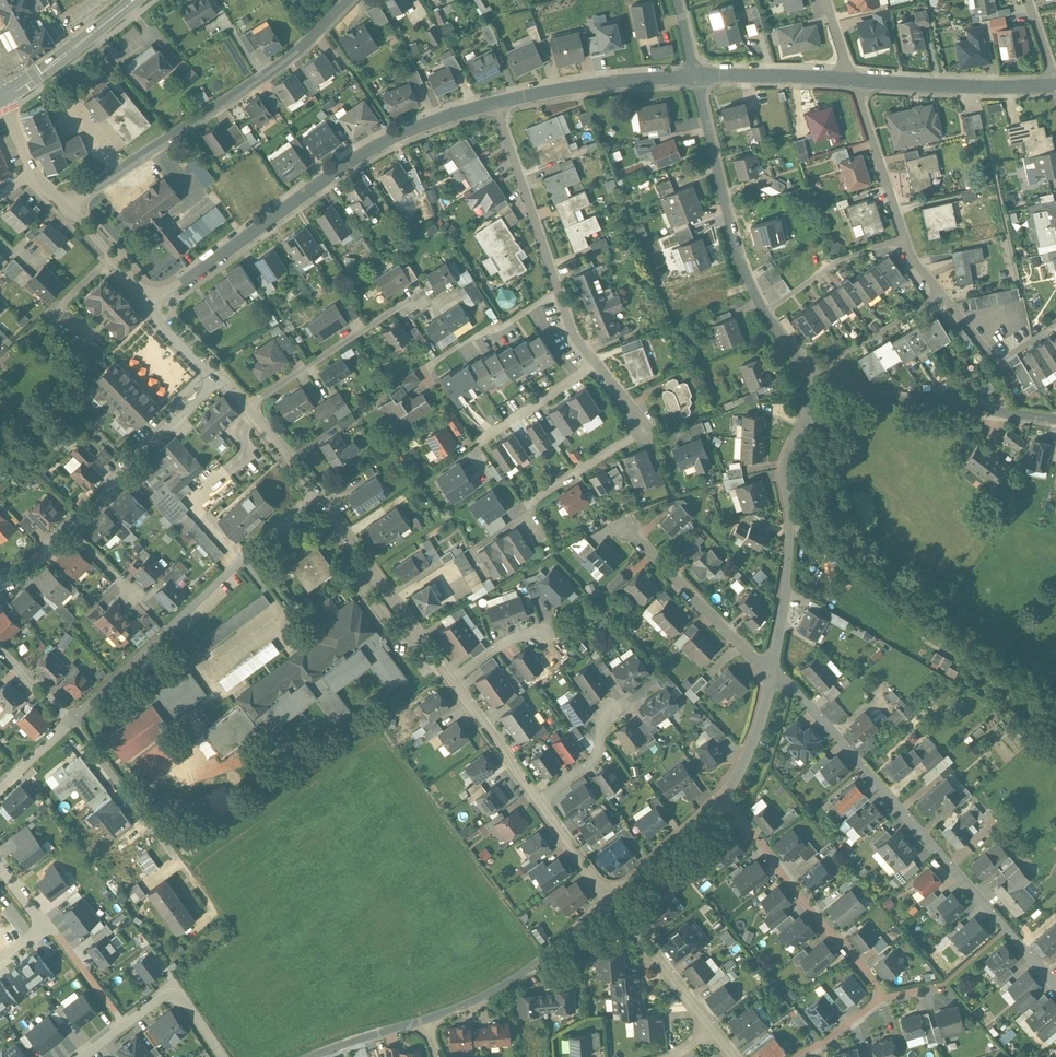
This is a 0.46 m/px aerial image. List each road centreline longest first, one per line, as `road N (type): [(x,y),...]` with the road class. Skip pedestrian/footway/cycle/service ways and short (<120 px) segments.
road 1 (residential): [(1055,986),(771,674)]
road 2 (residential): [(498,103),(398,133),(347,161),(153,302)]
road 3 (residential): [(356,0),(272,73),(62,210)]
road 4 (residential): [(70,720),(317,490)]
road 5 (residential): [(771,674),(788,565),(785,463),(802,422)]
road 6 (residential): [(879,999),(726,799)]
road 7 (residential): [(696,76),(735,247),(766,311)]
road 8 (residential): [(317,490),(452,678)]
road 9 (residential): [(597,363),(645,427),(522,507)]
road 10 (residential): [(610,899),(518,976),(429,1017)]
road 11 (residential): [(68,528),(222,376)]
road 12 (residential): [(248,405),(422,288)]
road 13 (residential): [(771,674),(627,526)]
road 14 (residential): [(1055,83),(853,76)]
road 15 (residential): [(696,76),(498,103)]
road 16 (residential): [(498,103),(560,291)]
road 17 (residential): [(905,237),(853,76)]
road 18 (residential): [(610,899),(712,1032)]
road 19 (primary): [(135,0),(0,99)]
road 20 (residential): [(70,720),(171,852)]
road 21 (residential): [(905,237),(832,264),(766,311)]
road 22 (residential): [(853,76),(696,76)]
road 23 (residential): [(560,291),(425,369)]
road 24 (residential): [(610,899),(726,799)]
road 25 (residential): [(452,678),(538,800)]
road 26 (residential): [(129,1023),(183,997),(201,1007),(231,1056)]
road 27 (residential): [(941,294),(825,365)]
road 28 (residential): [(597,363),(485,438)]
road 29 (residential): [(726,799),(771,674)]
road 30 (residential): [(62,210),(153,302)]
road 31 (residential): [(429,1017),(308,1056)]
road 32 (residential): [(538,800),(589,764),(599,720),(612,711)]
road 33 (residential): [(538,800),(610,899)]

